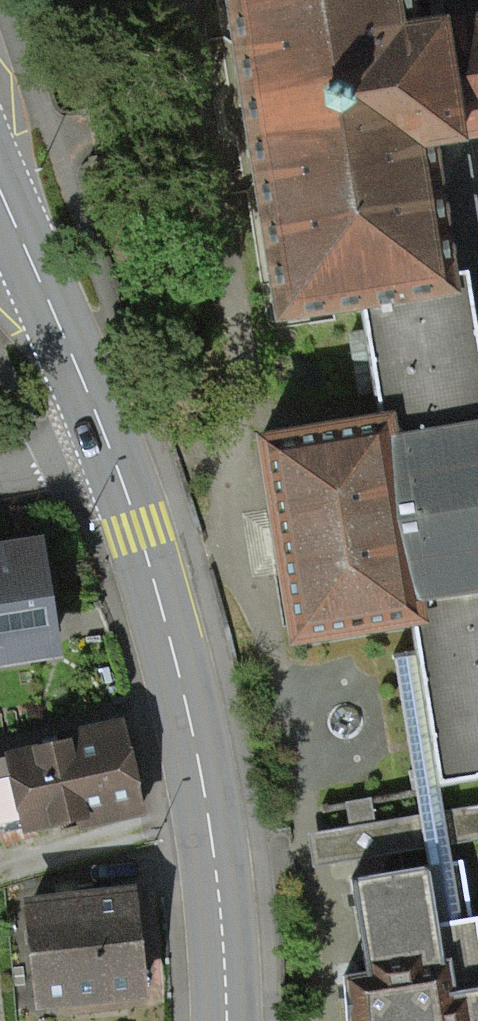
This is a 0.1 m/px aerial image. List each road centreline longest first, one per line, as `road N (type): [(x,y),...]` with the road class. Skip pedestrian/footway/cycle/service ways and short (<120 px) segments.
road 1 (primary): [(109,440),(189,711),(220,898),(227,1020)]
road 2 (primary): [(0,182),(109,440)]

